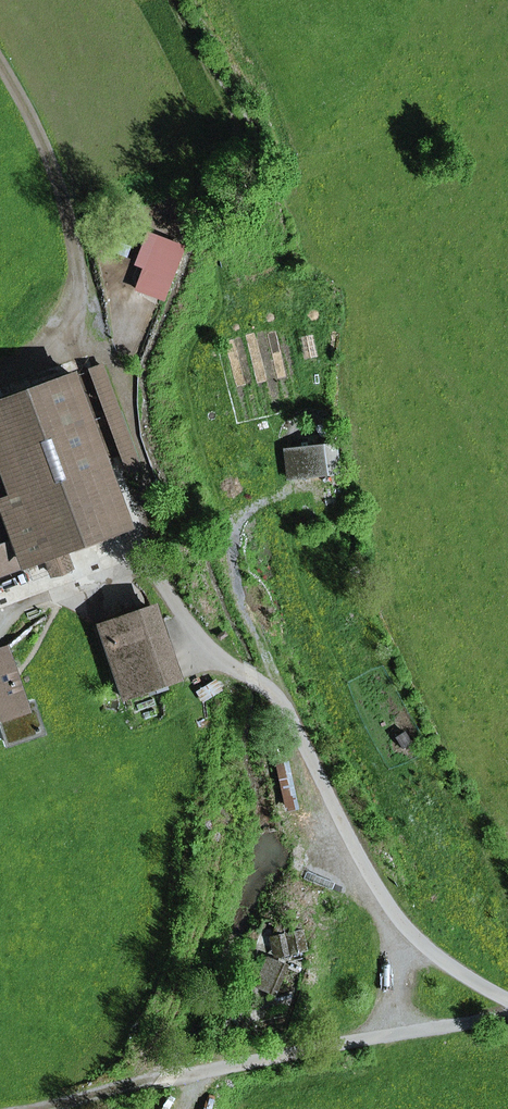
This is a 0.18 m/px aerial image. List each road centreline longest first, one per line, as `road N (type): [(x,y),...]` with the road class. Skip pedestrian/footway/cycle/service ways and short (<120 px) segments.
road 1 (residential): [(19,596),(149,573),(238,672),(290,712),(409,940),(507,998)]
road 2 (track): [(26,1108),(202,1074)]

